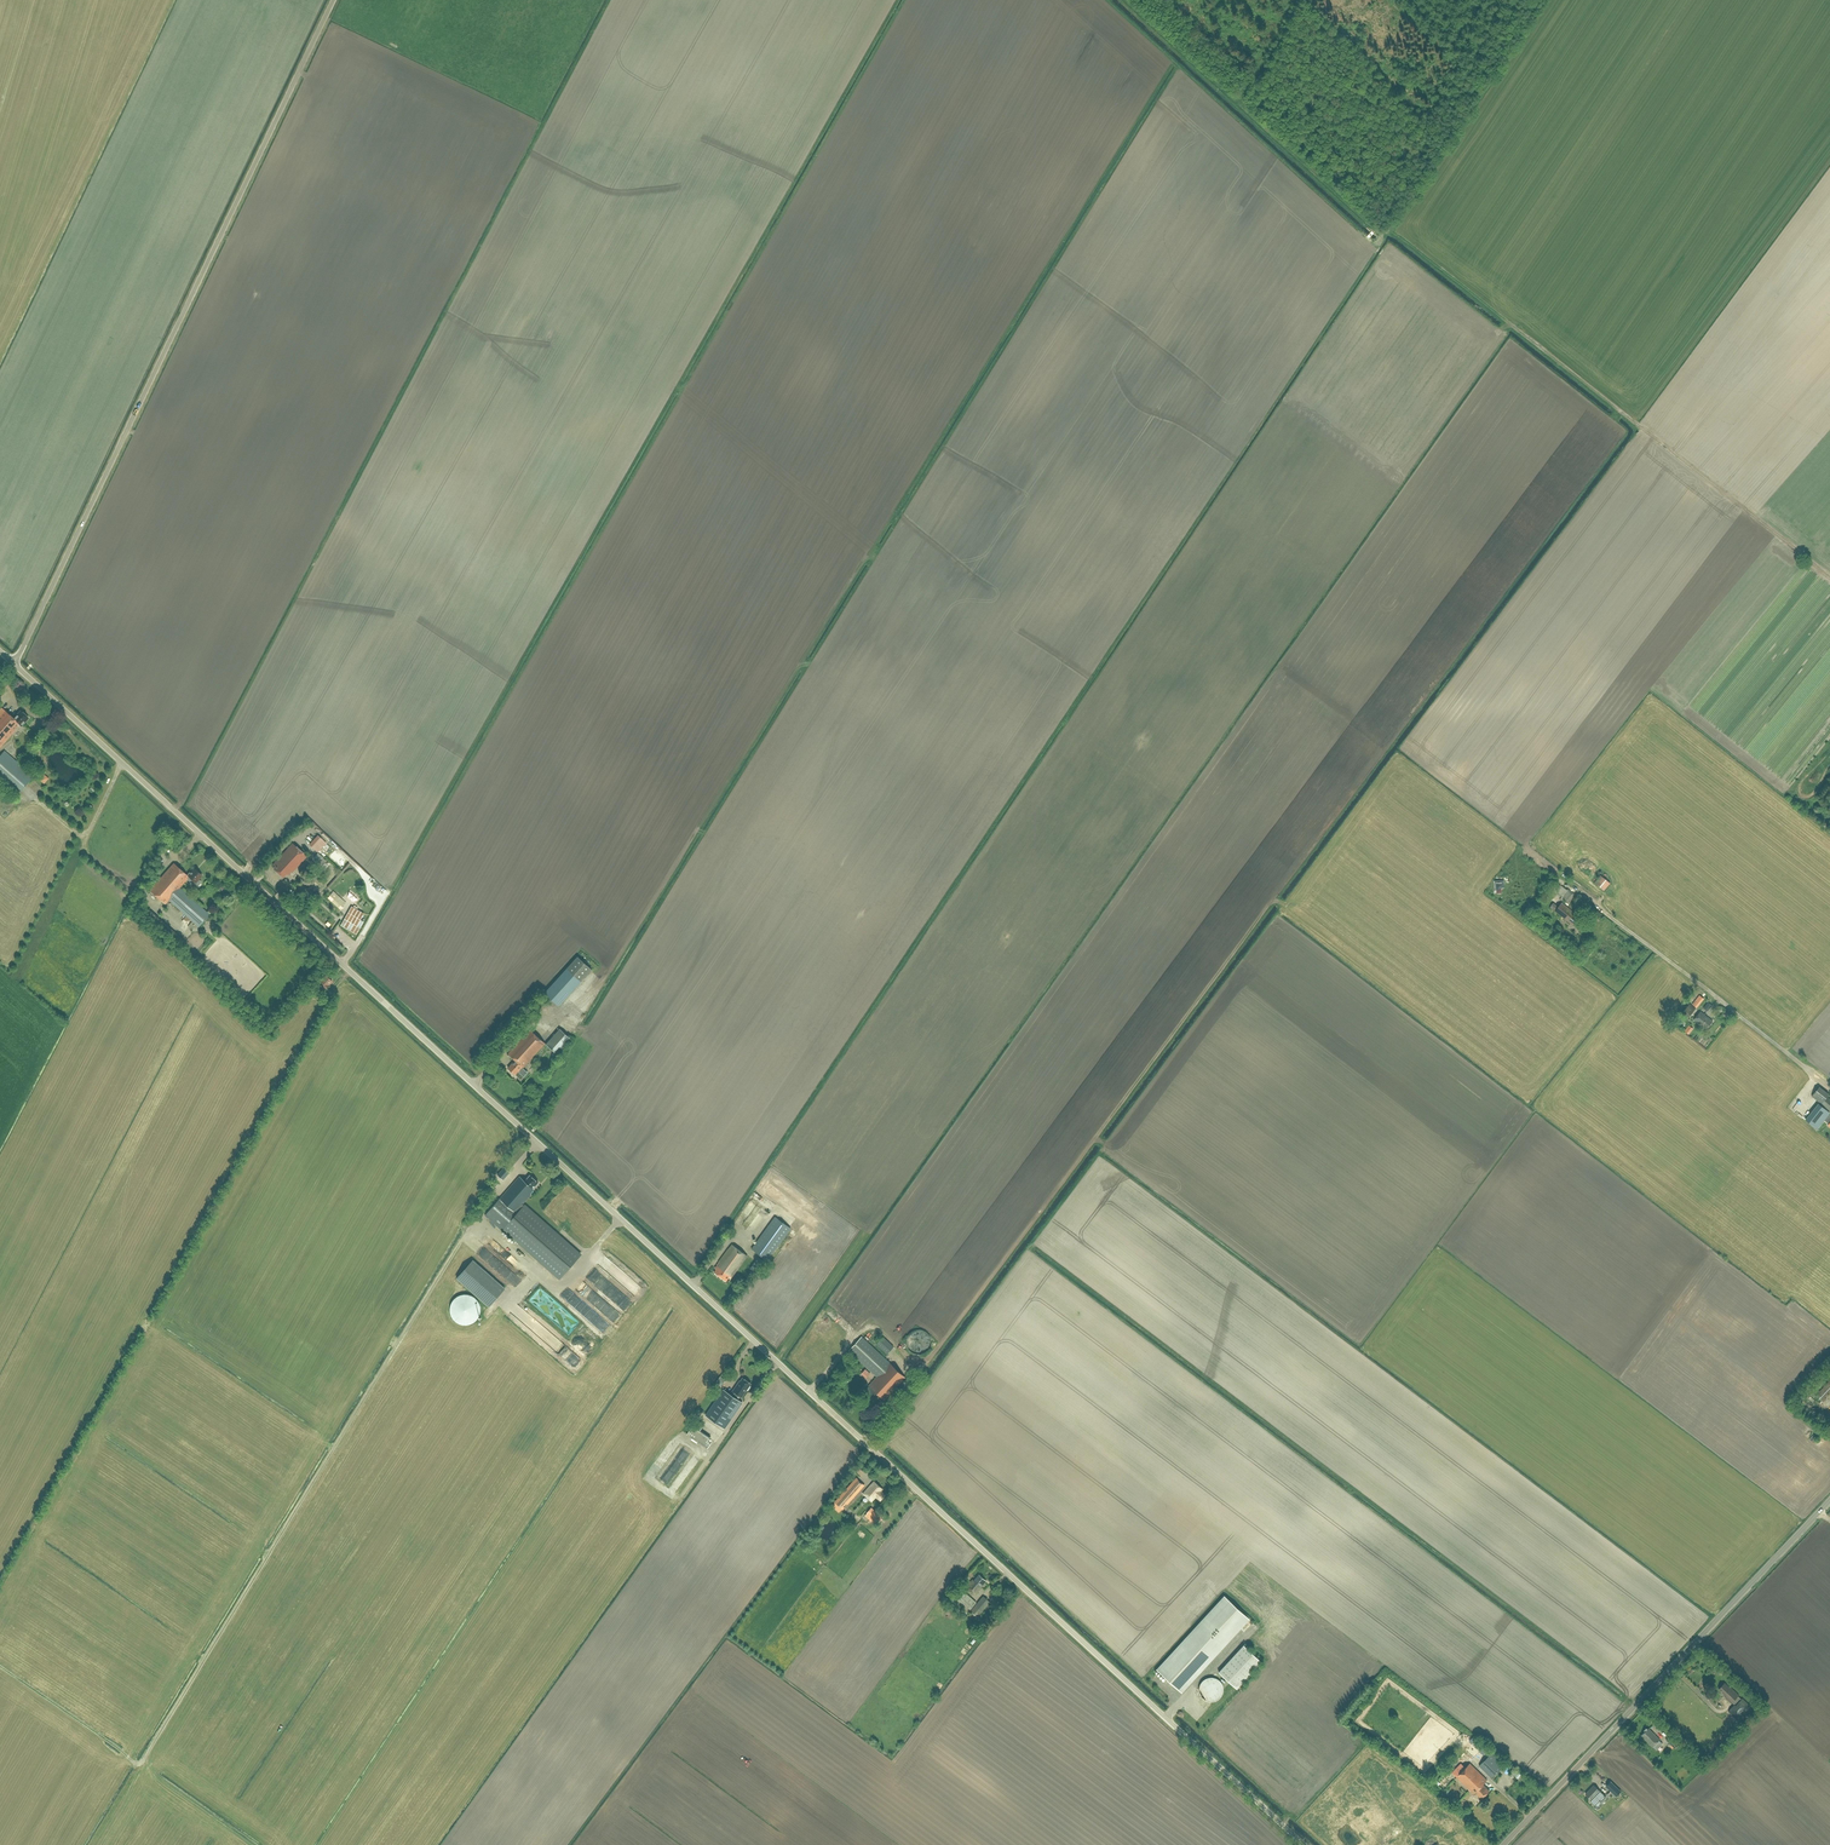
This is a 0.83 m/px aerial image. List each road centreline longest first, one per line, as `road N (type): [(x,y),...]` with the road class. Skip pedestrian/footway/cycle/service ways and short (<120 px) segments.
road 1 (unclassified): [(1306,1844),(14,664)]
road 2 (track): [(1124,0),(1369,224),(1389,230),(1829,574)]
road 3 (unclassified): [(14,664),(333,0)]
road 4 (unclassified): [(1502,1844),(1829,1500)]
road 5 (unclassified): [(1829,1087),(1580,893)]

